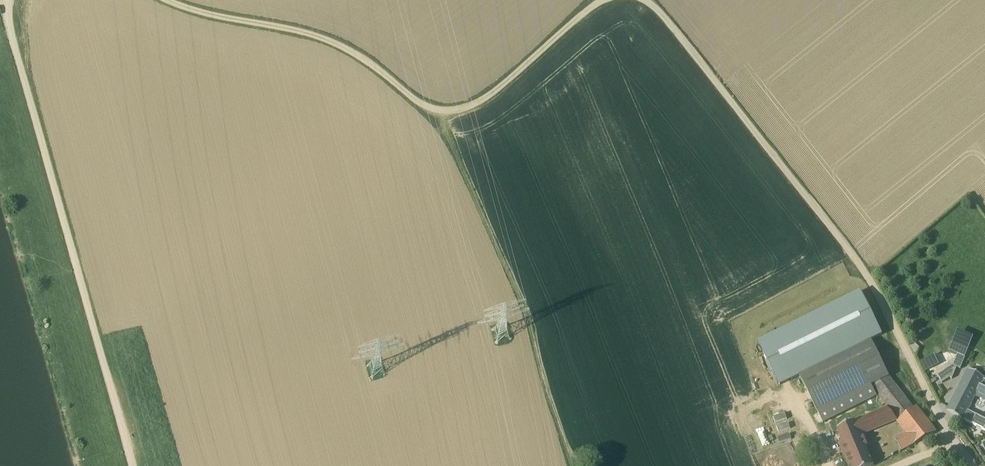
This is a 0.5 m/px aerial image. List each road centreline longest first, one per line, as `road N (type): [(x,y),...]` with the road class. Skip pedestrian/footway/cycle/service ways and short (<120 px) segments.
road 1 (track): [(955,442),(869,284),(637,0)]
road 2 (track): [(605,0),(463,122),(429,114),(337,42),(217,22),(159,0)]
road 3 (track): [(10,0),(11,32),(133,465)]

